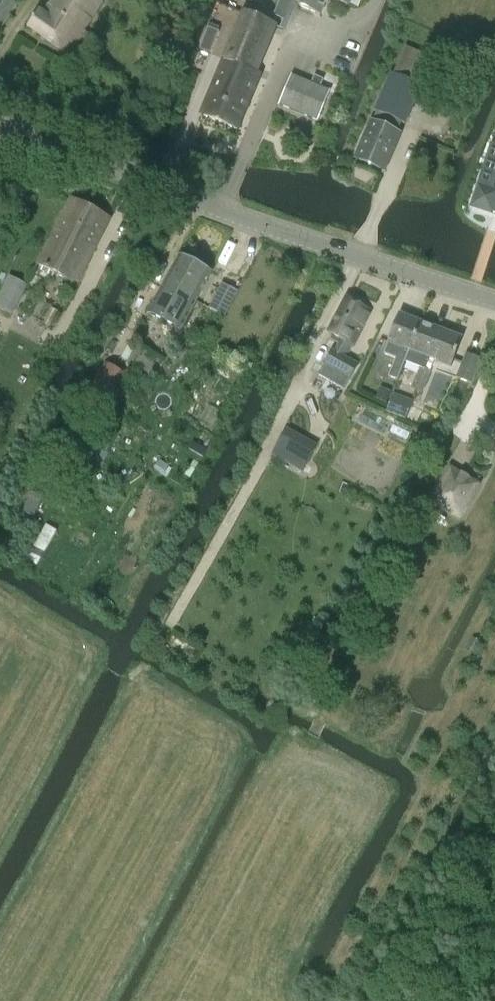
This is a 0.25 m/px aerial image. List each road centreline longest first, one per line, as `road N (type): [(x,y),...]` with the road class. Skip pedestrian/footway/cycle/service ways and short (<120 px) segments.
road 1 (tertiary): [(0,123),(494,299)]

